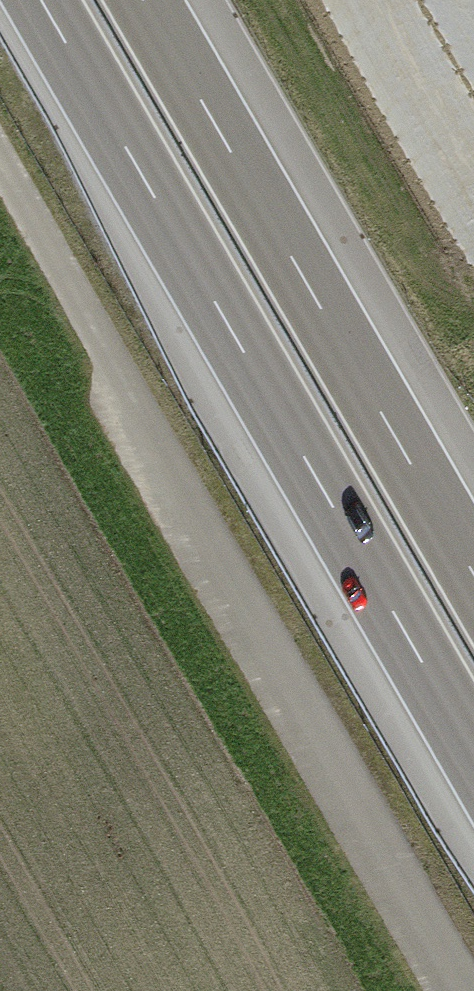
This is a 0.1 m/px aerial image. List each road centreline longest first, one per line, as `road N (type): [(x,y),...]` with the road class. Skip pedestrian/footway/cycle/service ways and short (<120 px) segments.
road 1 (motorway): [(39,0),(473,758)]
road 2 (motorway): [(473,572),(145,0)]

